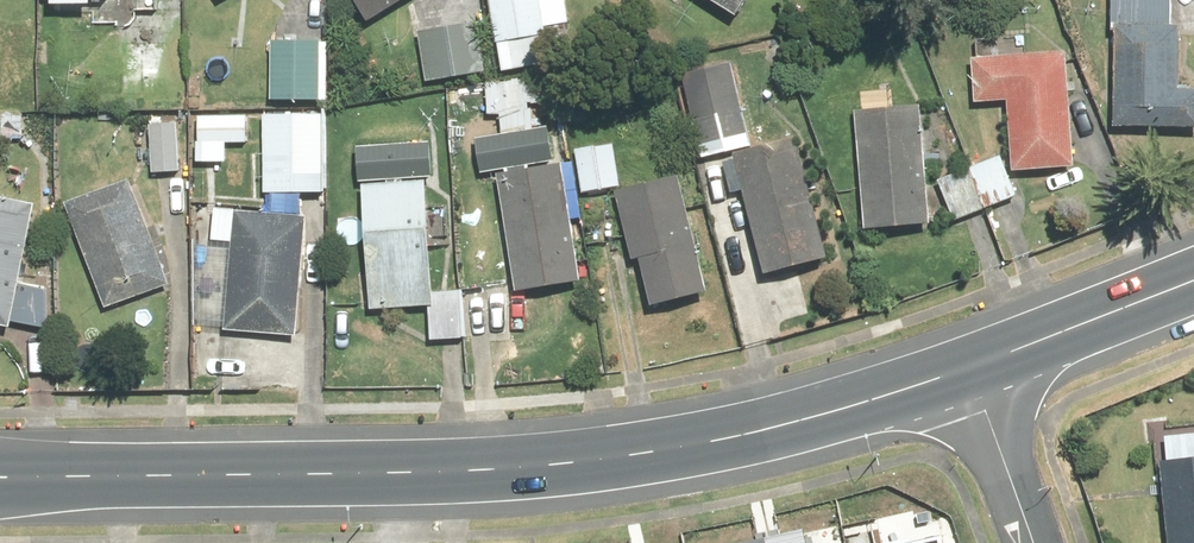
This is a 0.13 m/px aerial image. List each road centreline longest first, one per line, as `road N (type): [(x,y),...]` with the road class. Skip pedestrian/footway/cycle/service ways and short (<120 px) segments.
road 1 (secondary): [(970,369),(847,412),(626,460),(451,474),(0,474)]
road 2 (secondary): [(1193,281),(970,369)]
road 3 (residential): [(1029,542),(970,369)]

